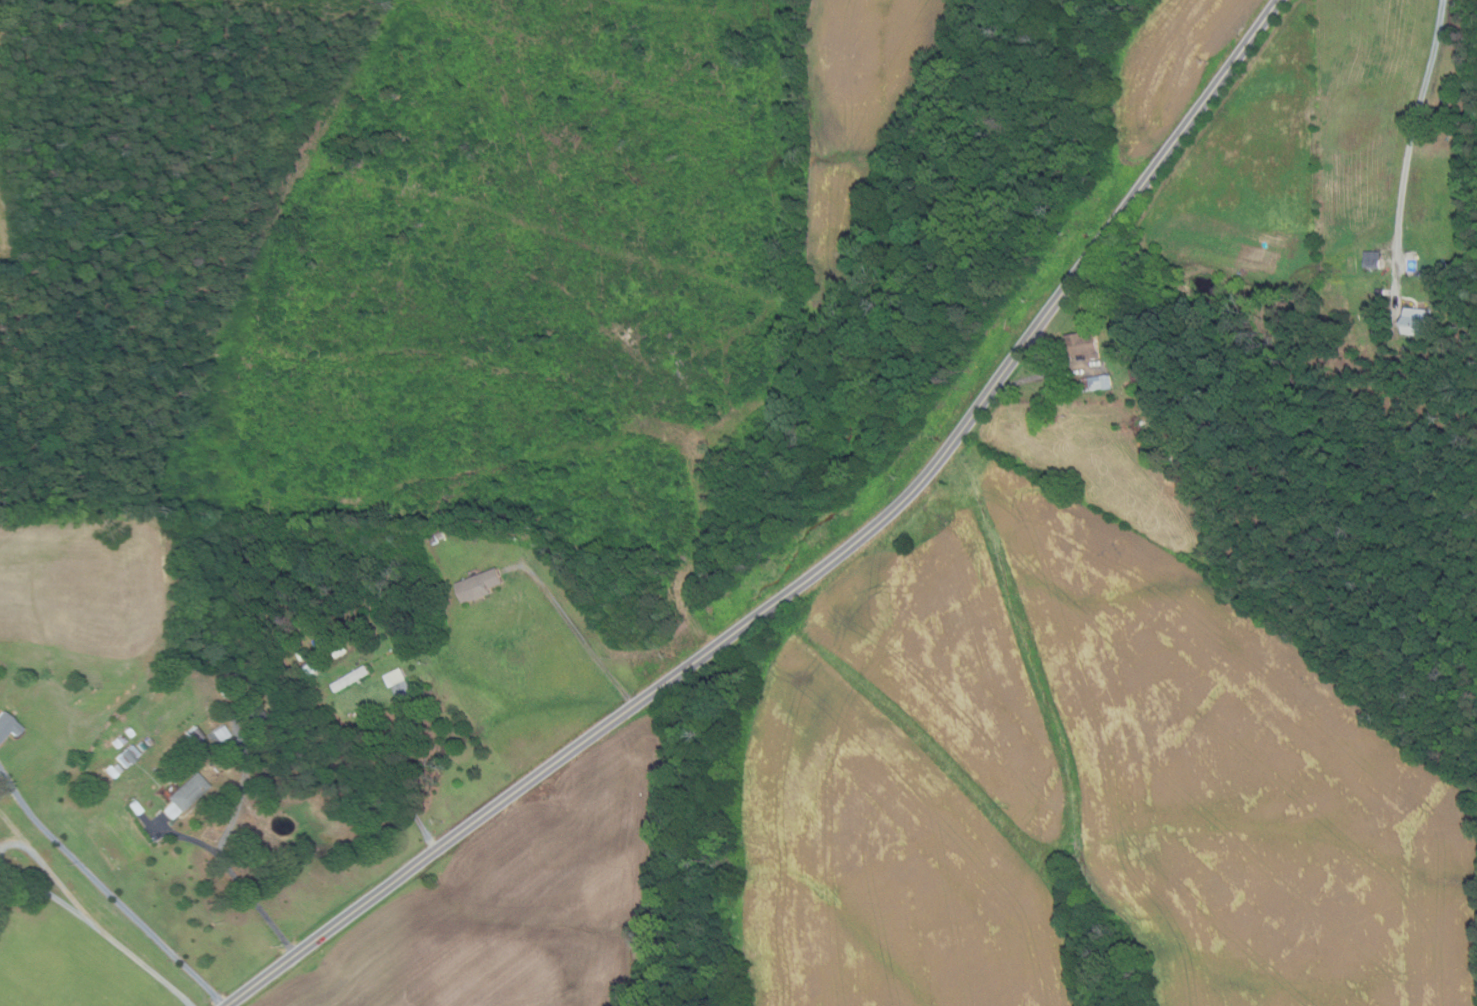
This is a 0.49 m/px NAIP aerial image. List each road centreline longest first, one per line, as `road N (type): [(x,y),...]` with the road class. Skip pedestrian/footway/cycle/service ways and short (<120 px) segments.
road 1 (residential): [(226,1005),(845,553),(907,496),(1278,0)]

